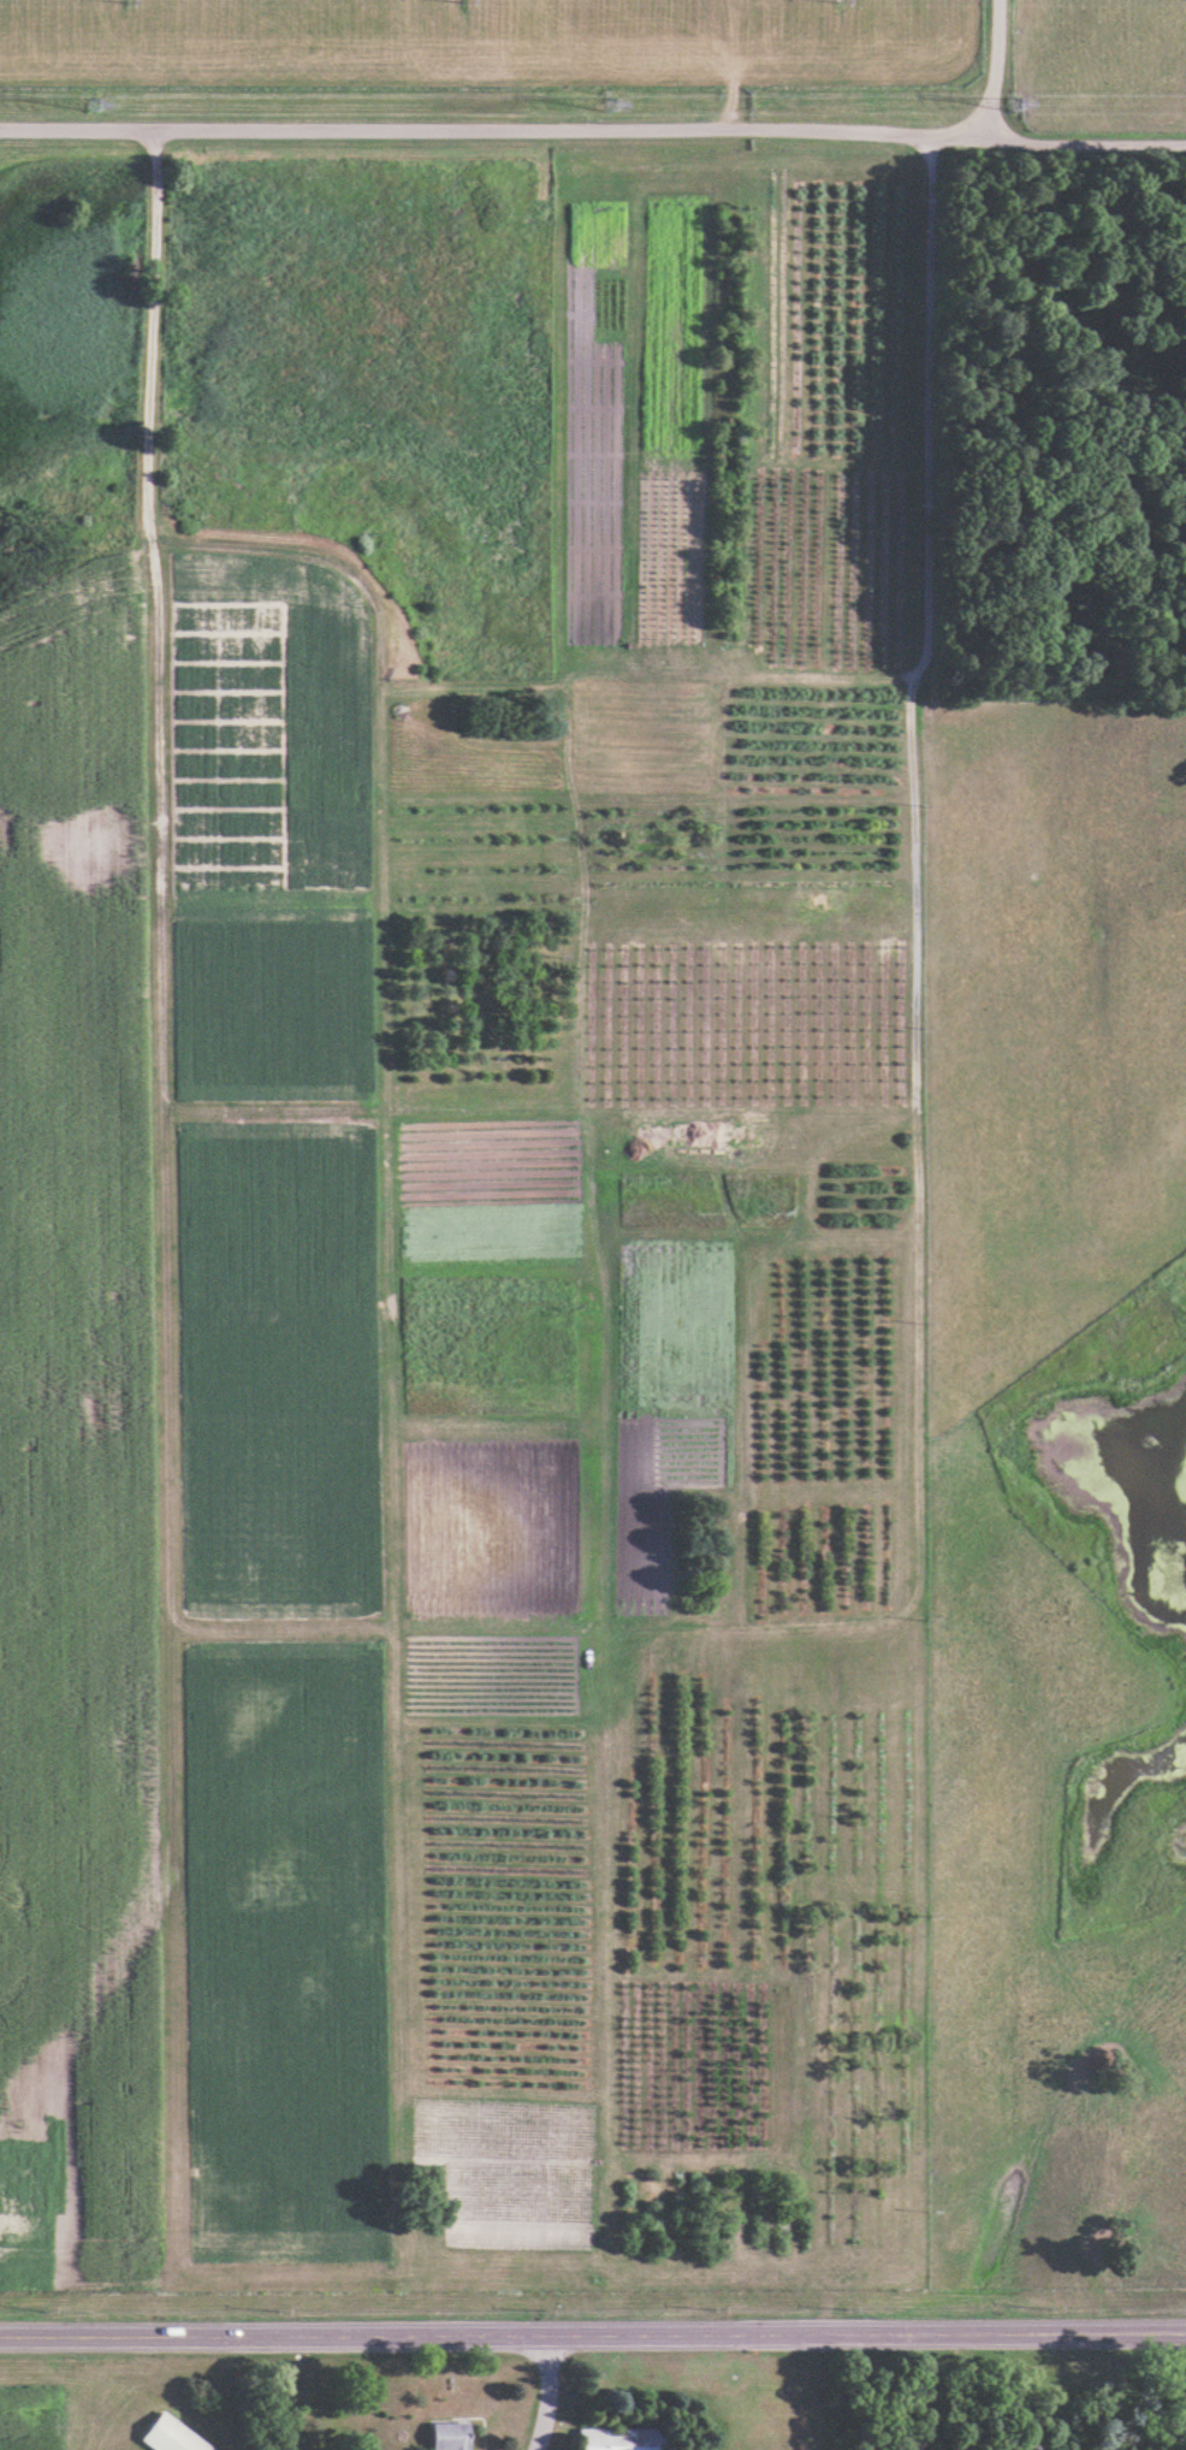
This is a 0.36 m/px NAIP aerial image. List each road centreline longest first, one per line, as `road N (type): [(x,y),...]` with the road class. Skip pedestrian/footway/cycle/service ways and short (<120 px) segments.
road 1 (track): [(931,131),(925,658),(908,688),(915,1594),(889,1631),(195,1632),(171,1611),(159,605),(143,527),(156,131)]
road 2 (tertiary): [(1185,2334),(550,2336)]
road 3 (tertiary): [(0,2337),(550,2336)]

